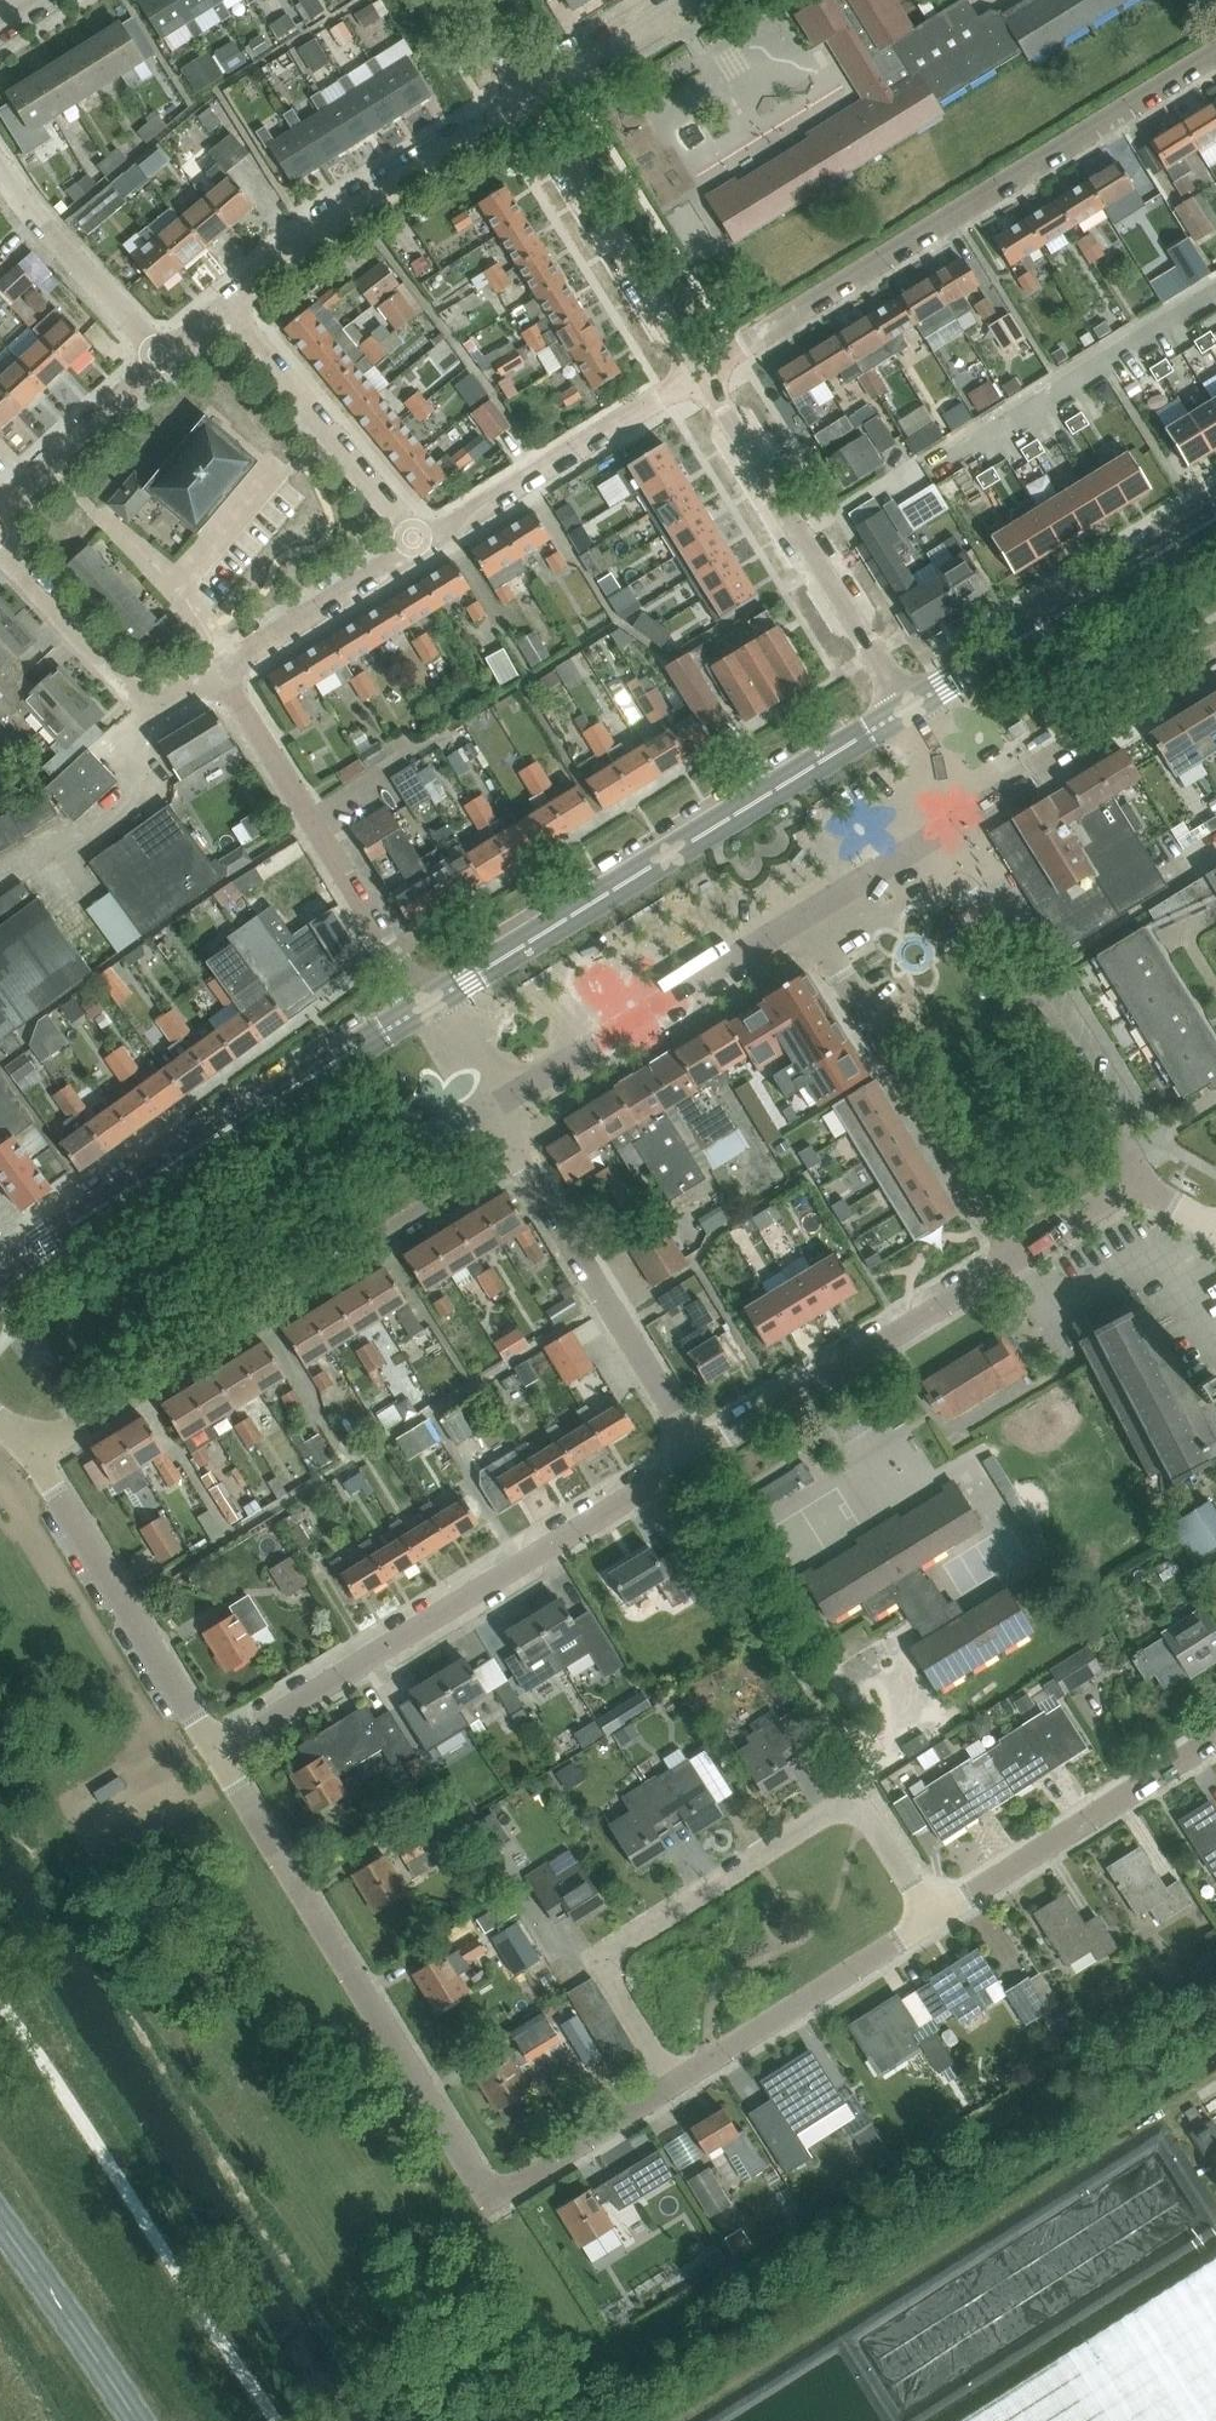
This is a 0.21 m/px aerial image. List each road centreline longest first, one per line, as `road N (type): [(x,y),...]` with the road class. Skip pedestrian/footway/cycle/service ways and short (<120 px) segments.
road 1 (residential): [(698,375),(1215,54)]
road 2 (residential): [(673,2084),(592,1959),(853,1796),(931,1920)]
road 3 (residential): [(214,1752),(699,1454)]
road 4 (residential): [(32,1455),(517,1157)]
road 5 (secondary): [(426,1005),(907,708)]
road 6 (residential): [(489,2199),(214,1752)]
road 7 (secondary): [(0,1268),(426,1005)]
road 8 (unclassified): [(1140,1180),(960,886),(947,829)]
road 9 (residential): [(1018,1257),(805,915)]
road 10 (residential): [(426,1005),(217,671)]
road 11 (residential): [(907,708),(698,375)]
road 12 (residential): [(699,1454),(1018,1257)]
road 13 (residential): [(224,310),(309,238),(530,101)]
road 14 (unclassified): [(488,1108),(805,915)]
road 15 (secondary): [(907,708),(1215,517)]
road 16 (residential): [(214,1752),(32,1455)]
road 17 (residential): [(699,1454),(517,1157)]
road 18 (residential): [(931,1920),(1215,1737)]
road 19 (residential): [(417,547),(698,375)]
road 20 (residential): [(698,375),(530,101)]
road 21 (residential): [(947,829),(1215,659)]
road 22 (residential): [(417,547),(224,310)]
road 23 (residential): [(0,547),(151,712),(217,671)]
road 24 (residential): [(673,2084),(893,1944)]
road 25 (residential): [(164,360),(24,210),(0,172)]
road 26 (secondary): [(137,2420),(0,2222)]
road 27 (residential): [(217,671),(417,547)]
road 28 (residential): [(0,512),(164,360)]
road 29 (residential): [(489,2199),(673,2084)]
road 30 (residential): [(530,101),(694,0)]
road 31 (unclassified): [(805,915),(947,829)]
road 32 (residential): [(1018,1257),(1140,1180)]
road 33 (unclassified): [(947,829),(949,779),(907,708)]
road 34 (unclassified): [(488,1108),(426,1005)]

